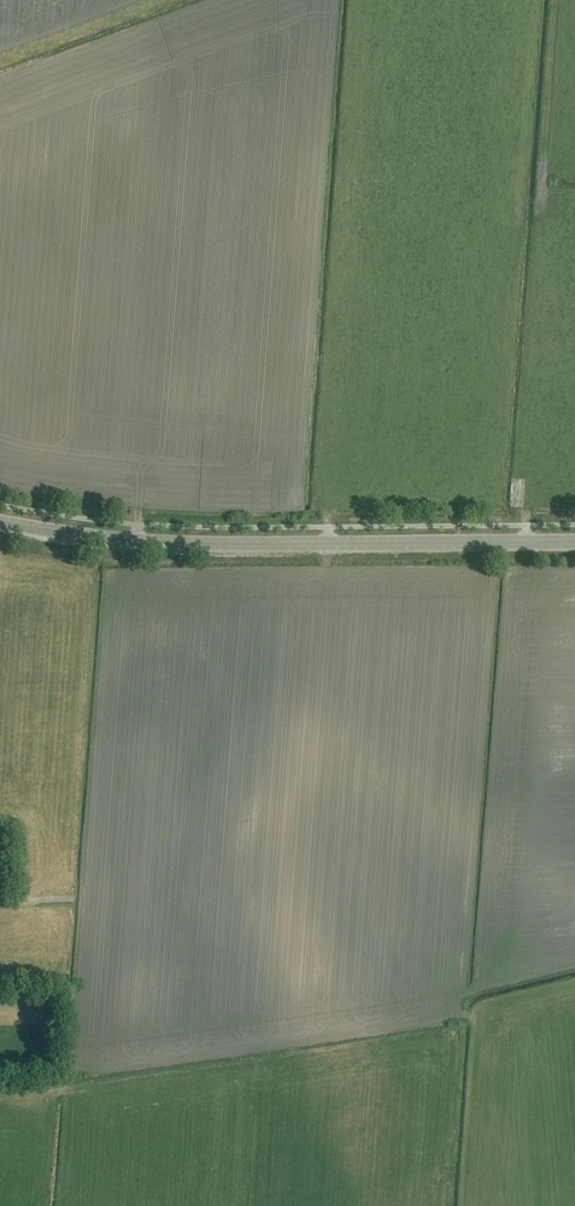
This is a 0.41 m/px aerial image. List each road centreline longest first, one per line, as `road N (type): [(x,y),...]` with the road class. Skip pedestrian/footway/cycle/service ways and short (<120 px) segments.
road 1 (tertiary): [(574,542),(136,540),(0,523)]

